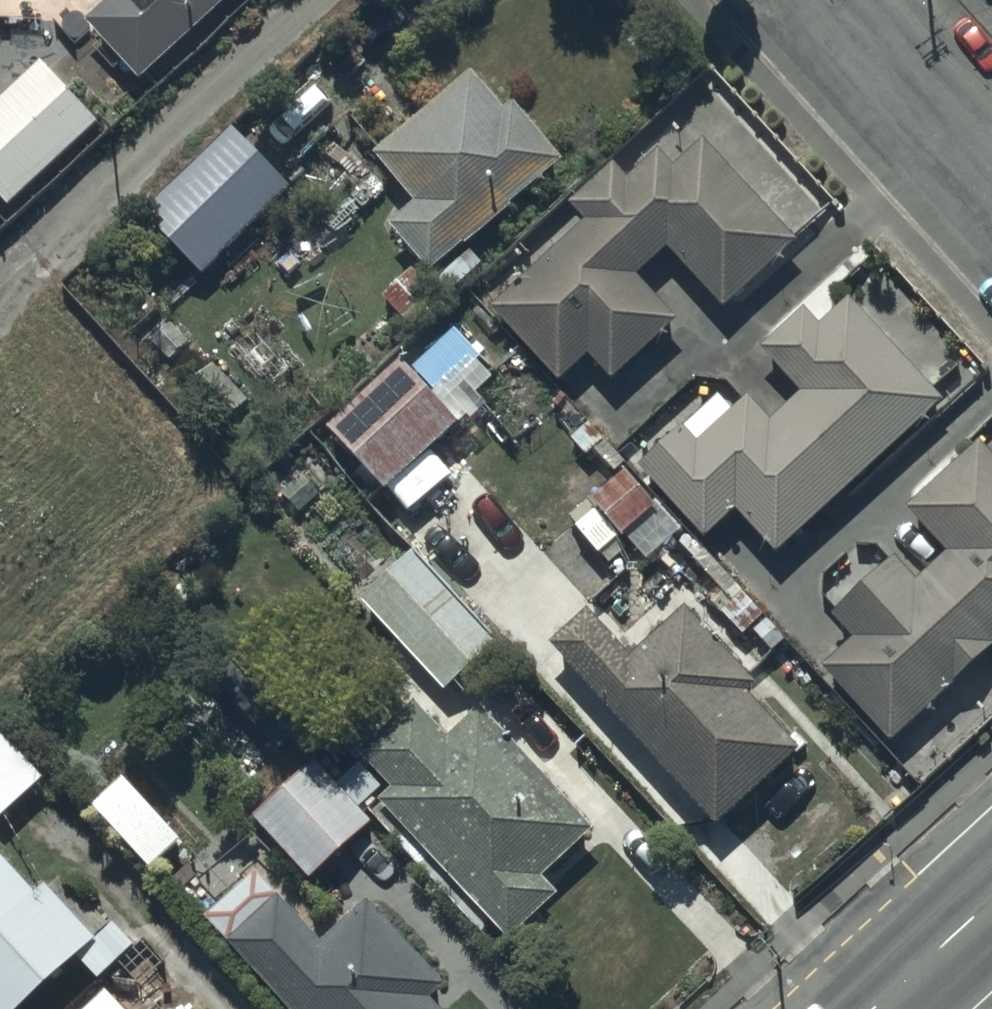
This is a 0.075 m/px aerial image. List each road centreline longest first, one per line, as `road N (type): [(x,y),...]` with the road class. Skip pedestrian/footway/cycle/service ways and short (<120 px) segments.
road 1 (residential): [(991,165),(841,0)]
road 2 (secondary): [(880,1008),(991,906)]

